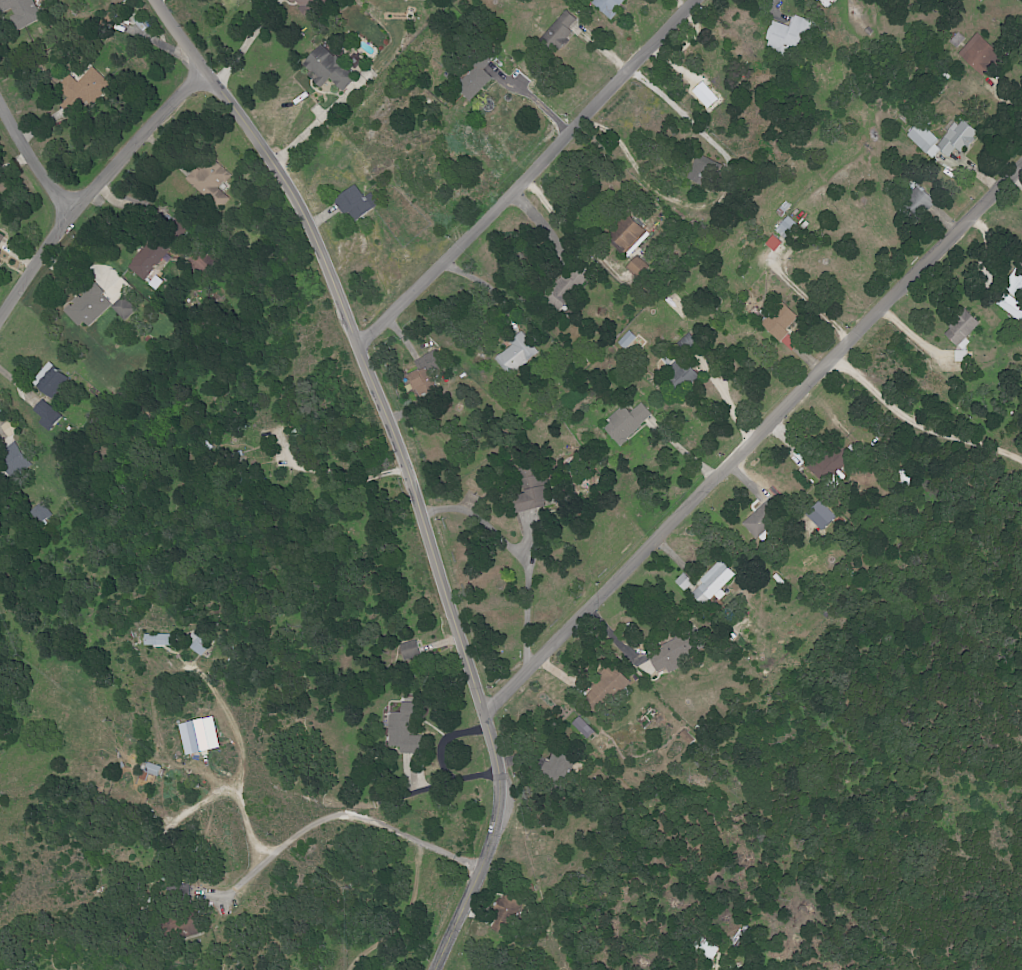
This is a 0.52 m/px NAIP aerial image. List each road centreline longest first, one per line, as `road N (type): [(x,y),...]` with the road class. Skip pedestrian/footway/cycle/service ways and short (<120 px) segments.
road 1 (residential): [(443,969),(500,843),(501,766),(394,434),(295,194),(157,0)]
road 2 (residential): [(484,717),(657,536),(723,486),(1021,172)]
road 3 (residential): [(692,0),(356,344)]
road 4 (residential): [(204,73),(73,214),(0,320)]
road 5 (residential): [(73,214),(0,104)]

